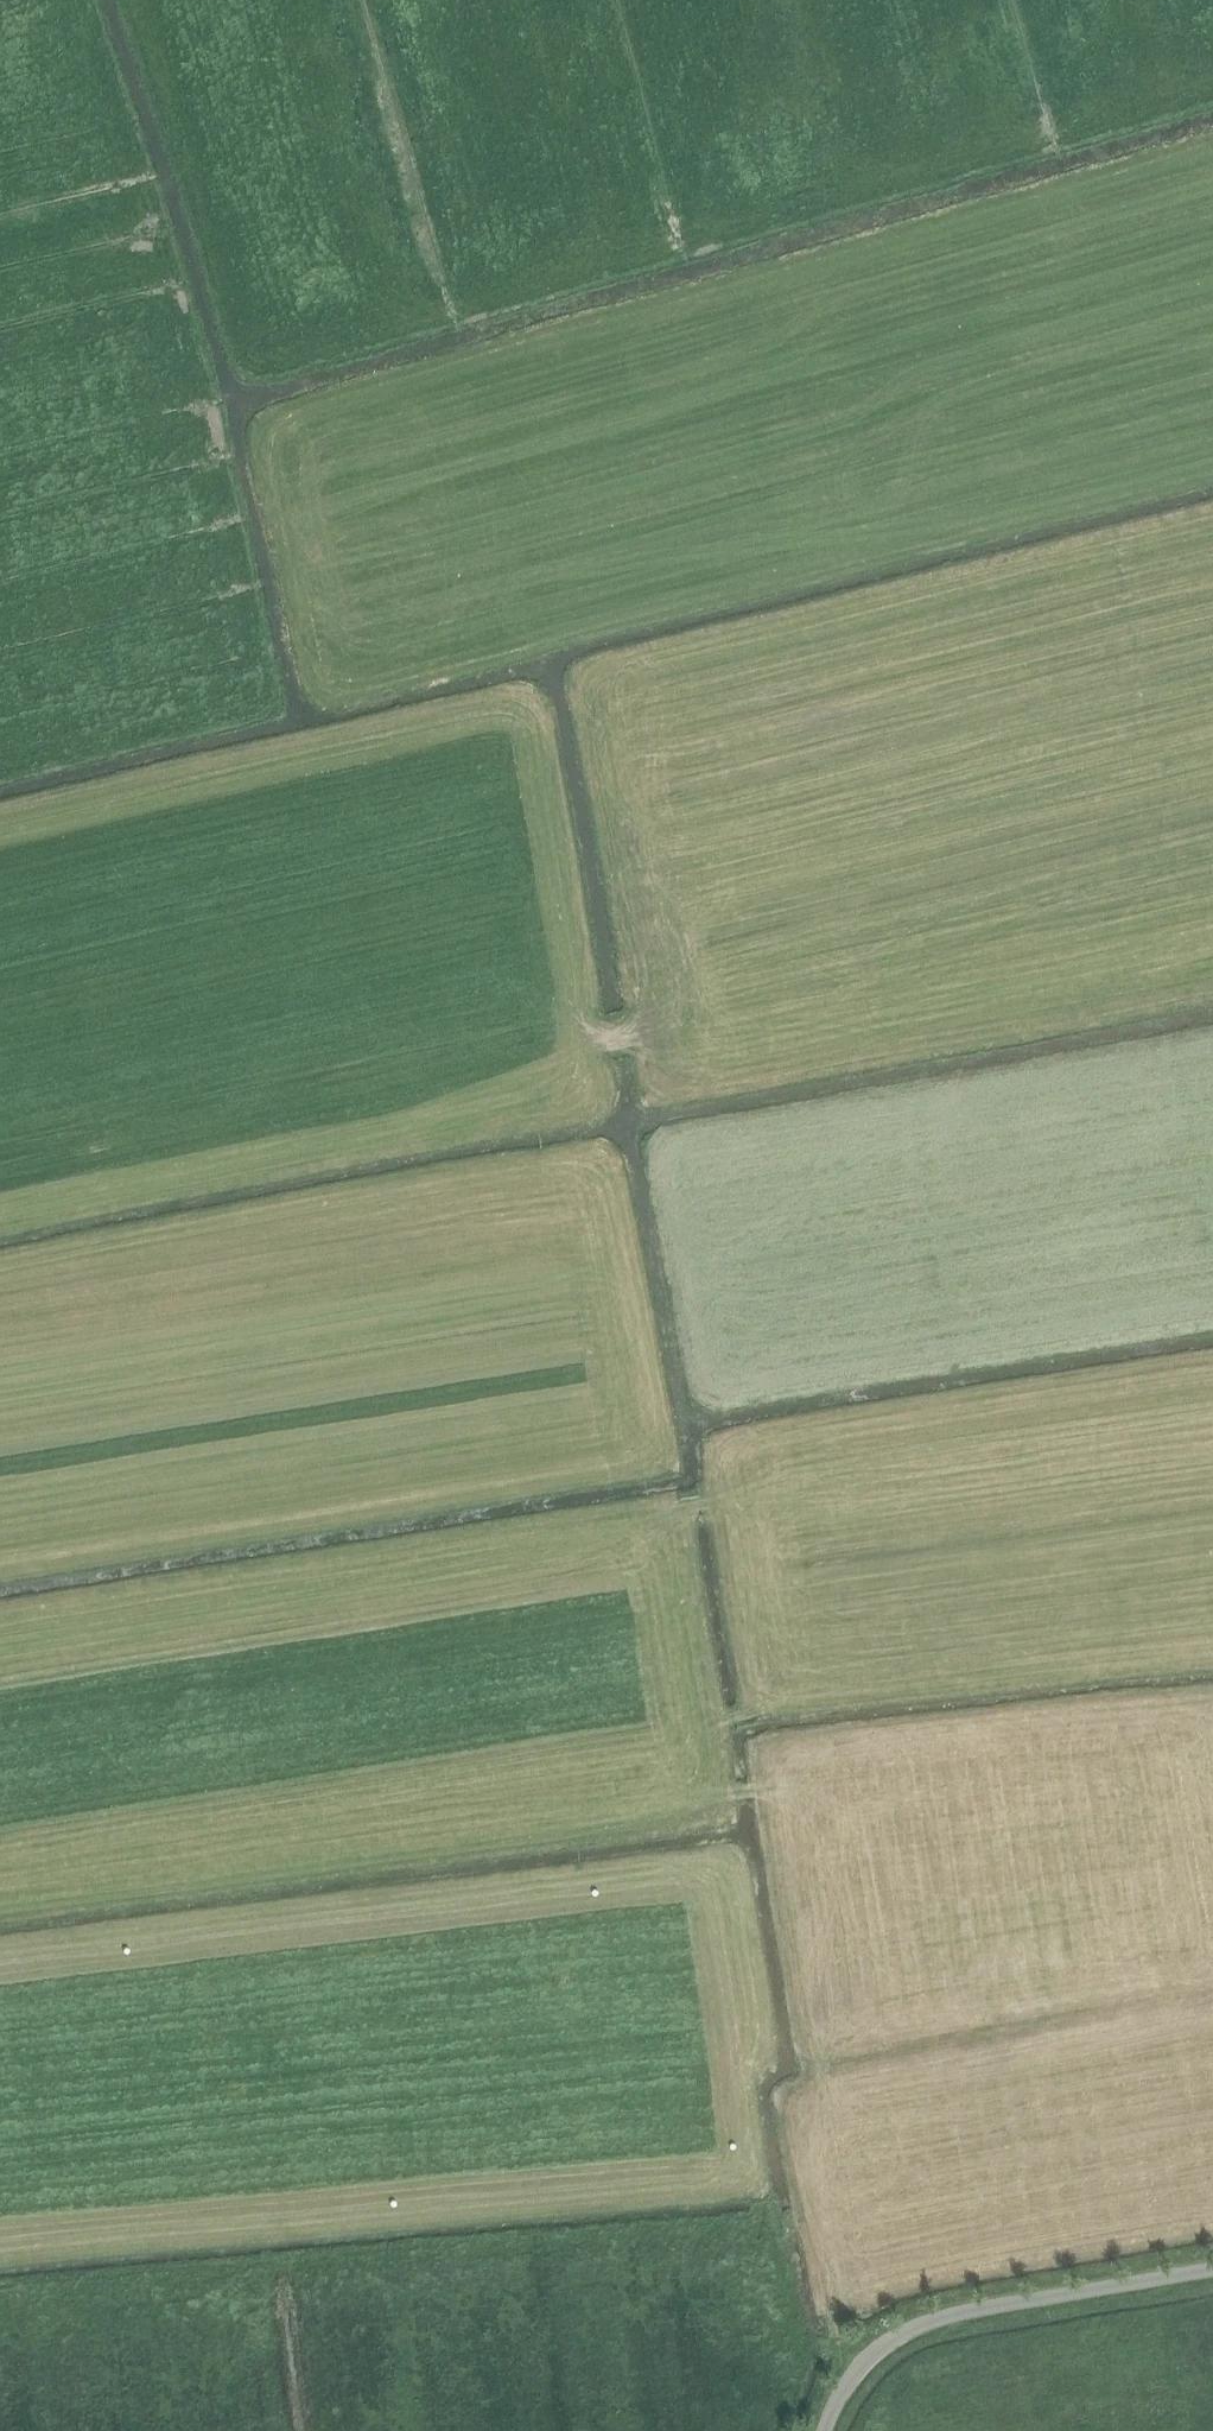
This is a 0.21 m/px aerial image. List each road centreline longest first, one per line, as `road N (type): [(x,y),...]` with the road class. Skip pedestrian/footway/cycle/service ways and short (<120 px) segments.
road 1 (unclassified): [(824,2430),(854,2378),(903,2336),(934,2322),(1212,2271)]

